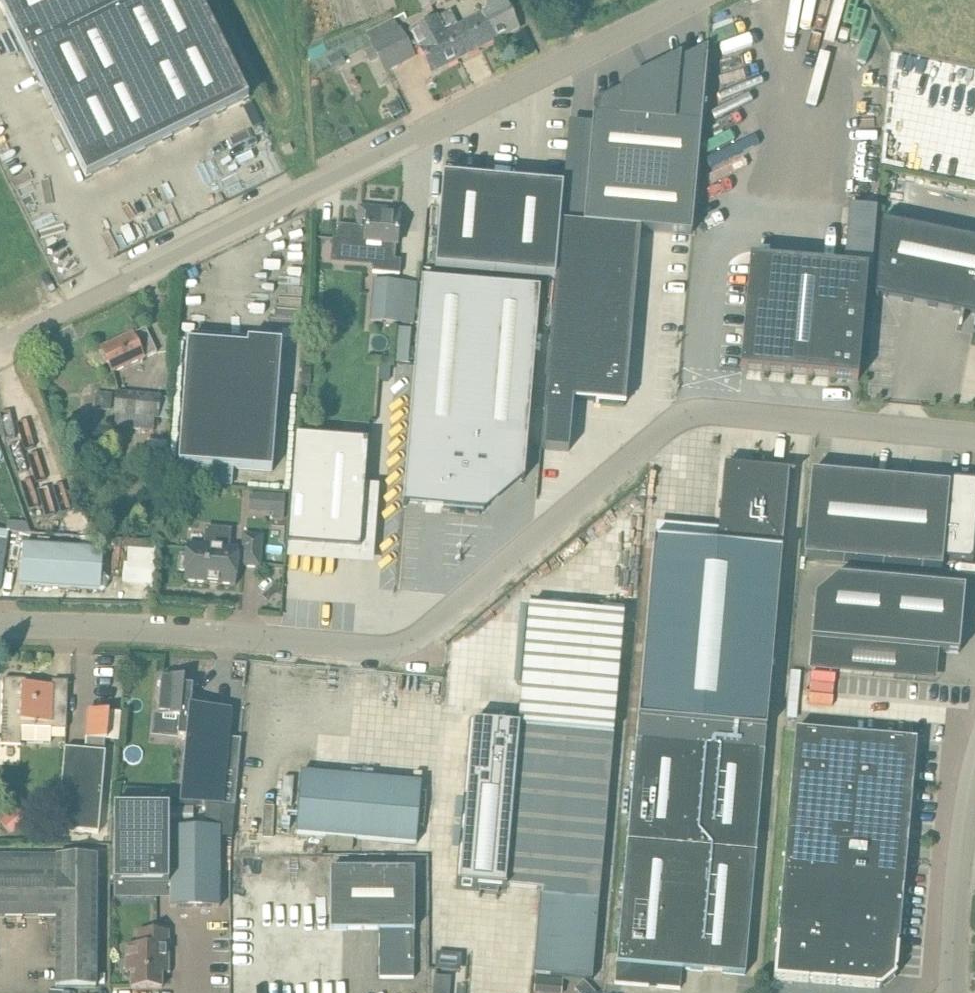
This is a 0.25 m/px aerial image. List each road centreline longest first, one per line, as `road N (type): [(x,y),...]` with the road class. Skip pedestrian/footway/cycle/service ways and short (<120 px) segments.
road 1 (unclassified): [(0,622),(379,649),(422,636),(674,420),(704,411),(974,439)]
road 2 (unclassified): [(0,341),(687,0)]
road 3 (residential): [(952,992),(958,855),(974,761)]

